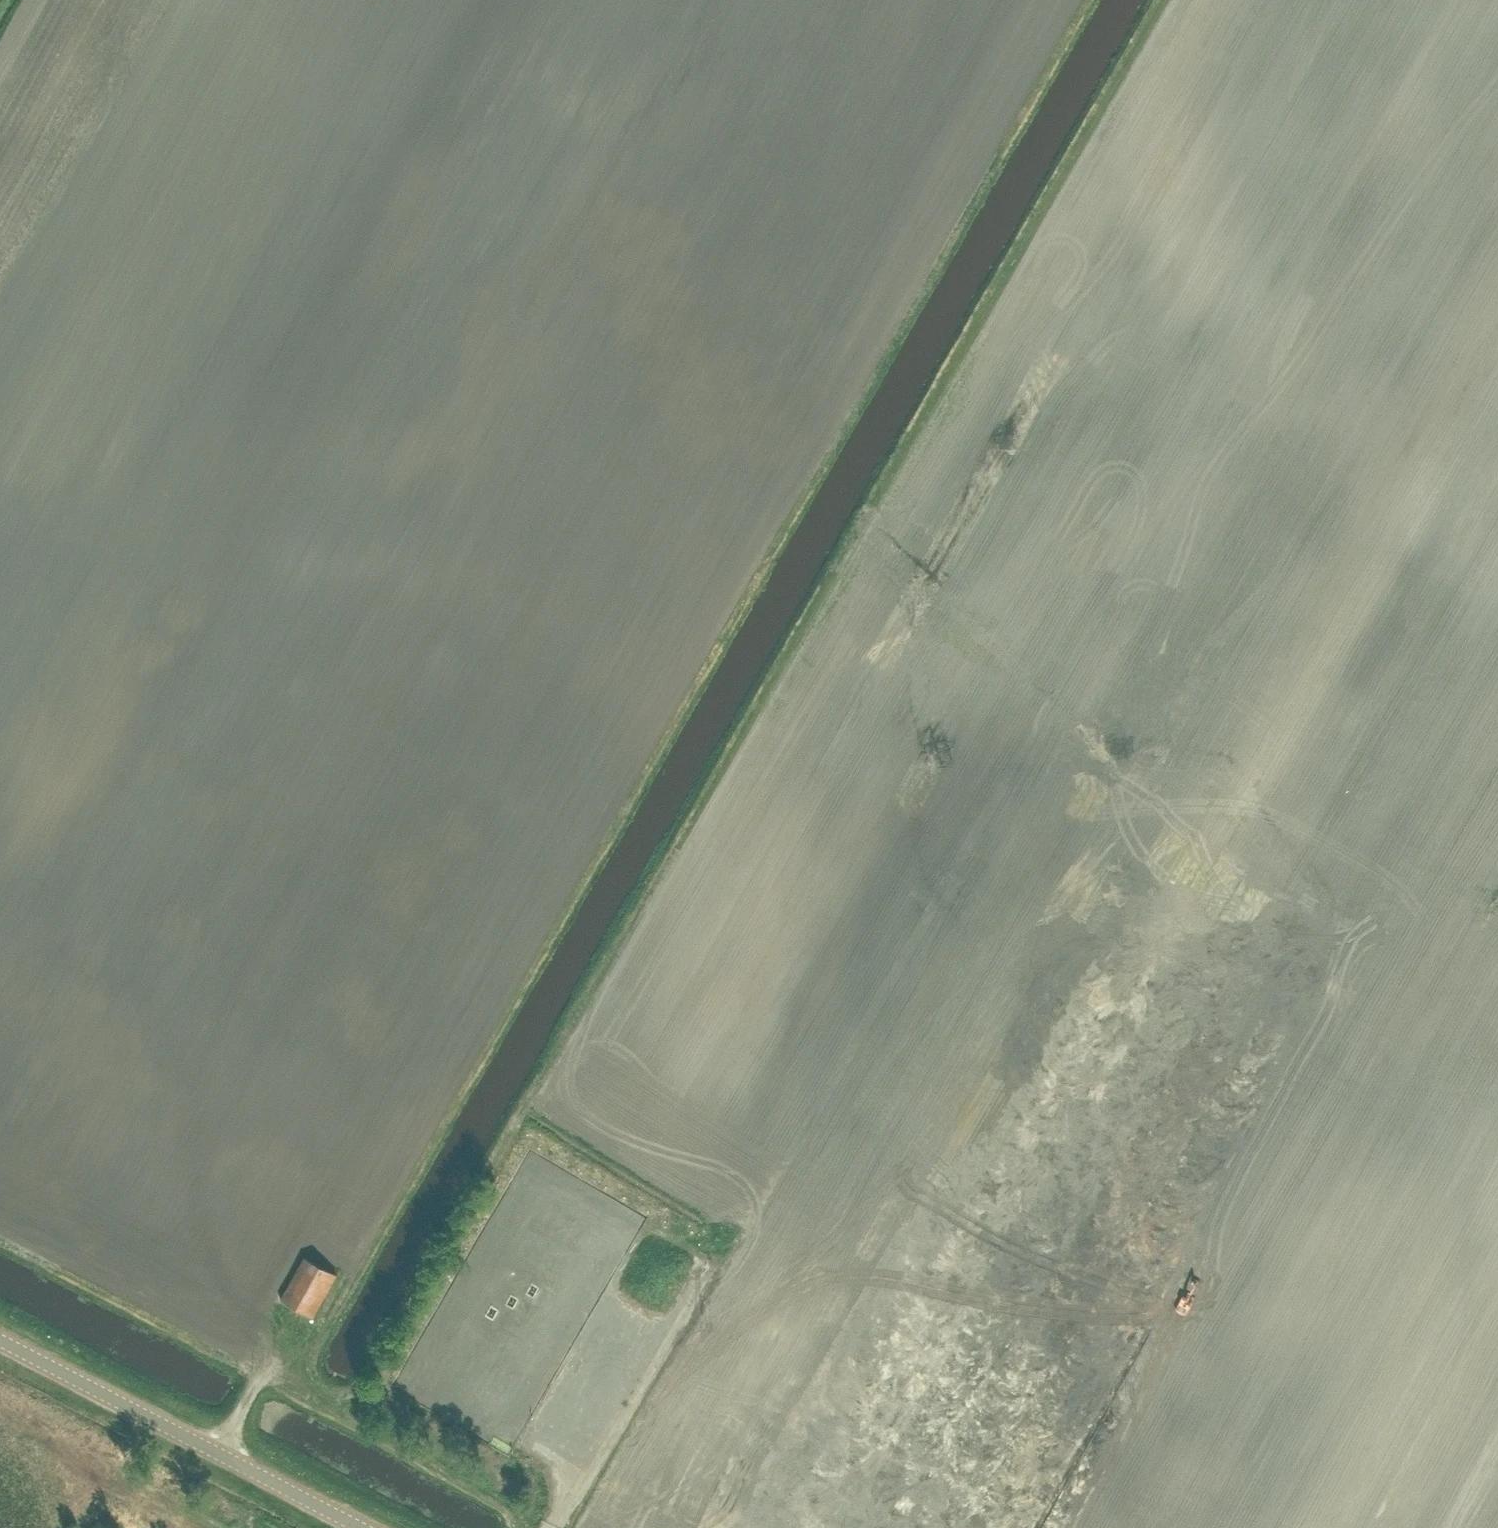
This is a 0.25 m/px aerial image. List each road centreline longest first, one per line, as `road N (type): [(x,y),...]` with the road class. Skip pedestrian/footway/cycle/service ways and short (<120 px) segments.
road 1 (unclassified): [(364,1527),(0,1338)]

